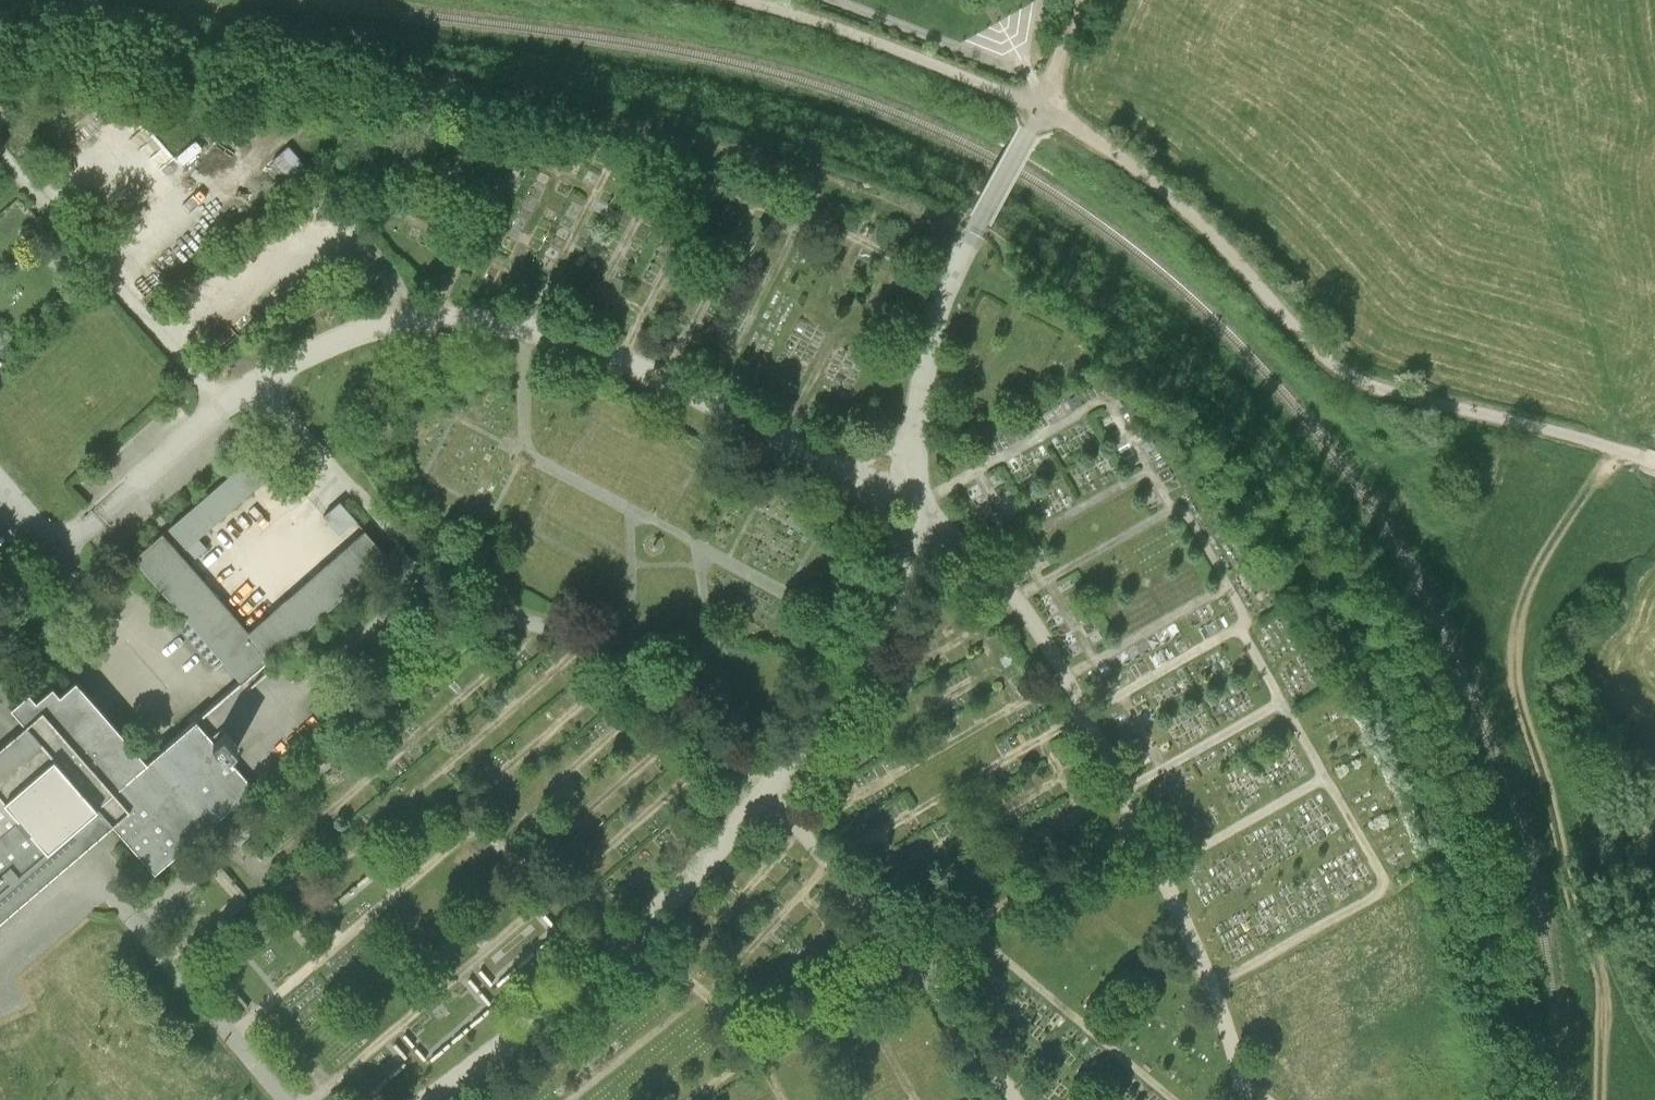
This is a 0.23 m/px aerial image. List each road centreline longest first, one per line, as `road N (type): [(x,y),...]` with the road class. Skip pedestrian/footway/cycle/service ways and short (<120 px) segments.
road 1 (track): [(1042,104),(1129,157),(1341,370),(1371,387),(1608,449)]

